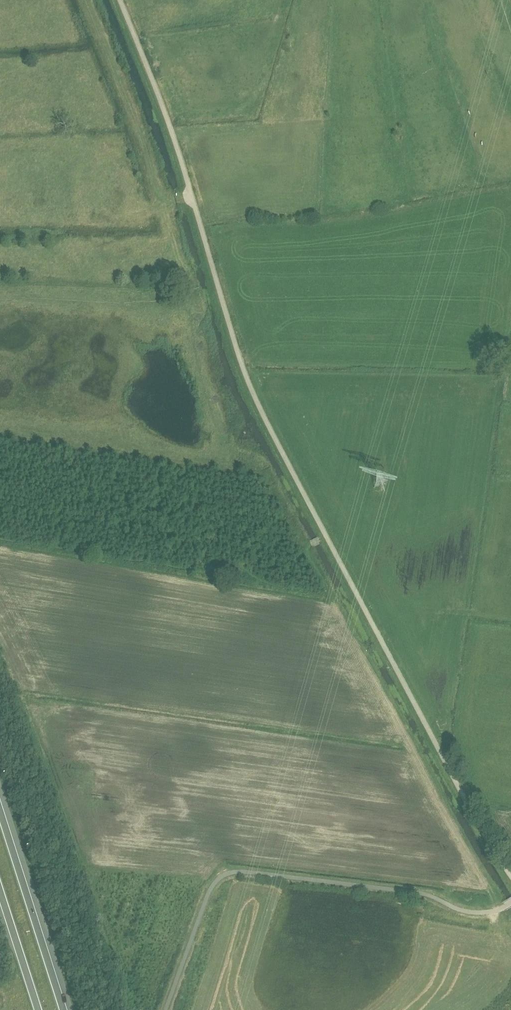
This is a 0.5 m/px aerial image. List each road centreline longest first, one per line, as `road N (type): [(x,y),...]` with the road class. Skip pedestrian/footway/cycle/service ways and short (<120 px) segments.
road 1 (motorway): [(64,1009),(0,811)]
road 2 (motorway): [(0,891),(38,1009)]

